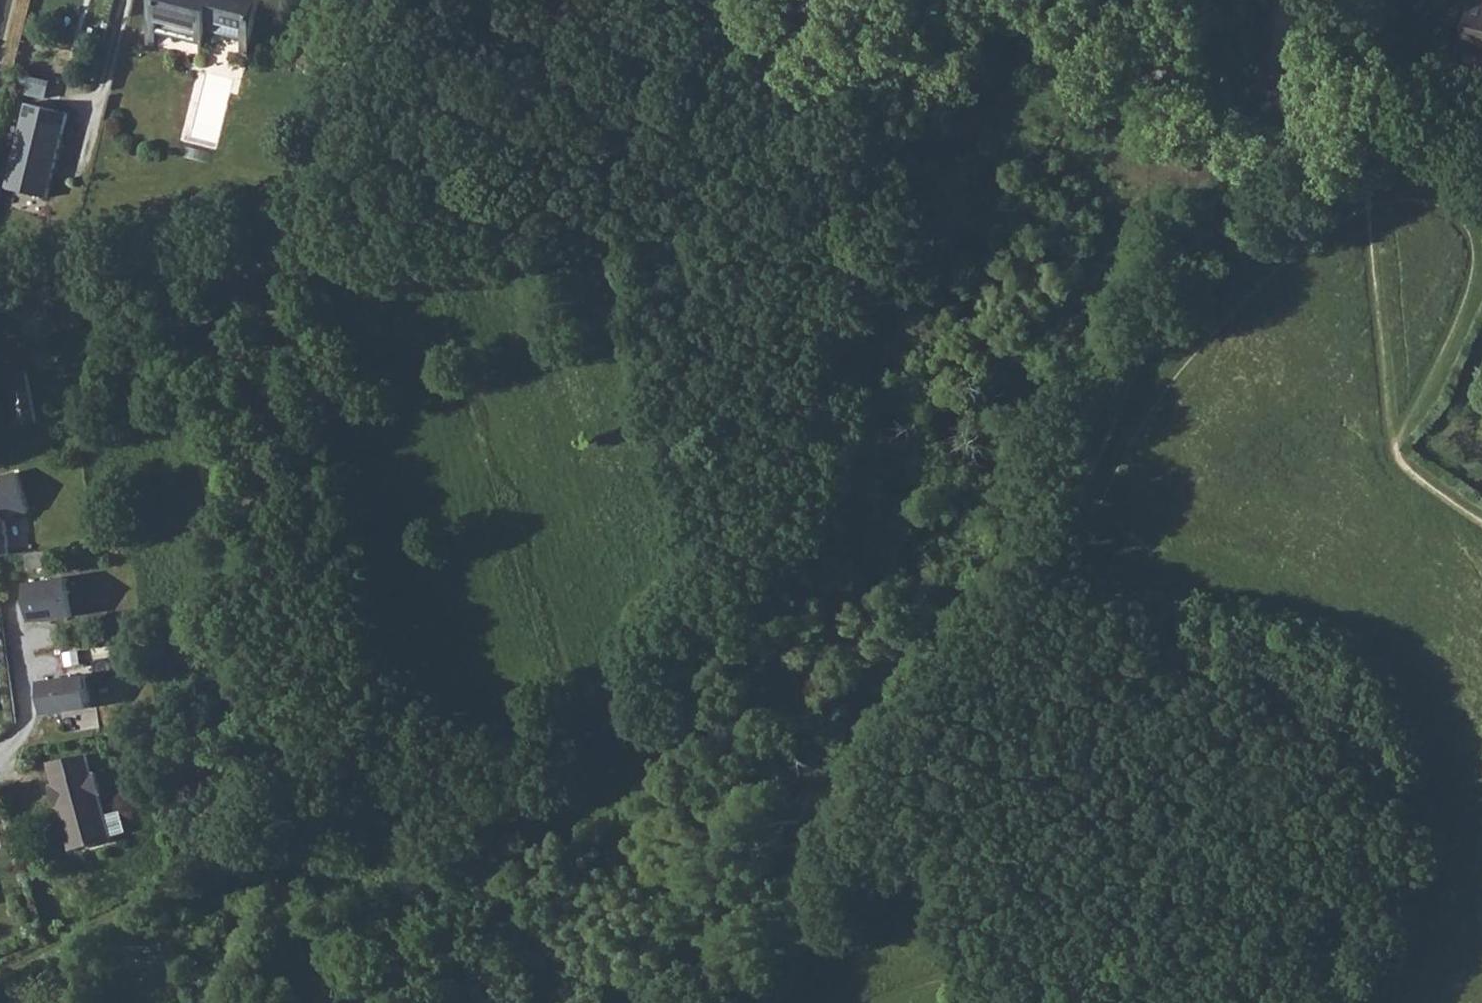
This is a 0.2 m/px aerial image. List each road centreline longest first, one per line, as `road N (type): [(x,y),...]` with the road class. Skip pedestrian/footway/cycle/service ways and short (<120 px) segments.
road 1 (residential): [(875,0),(1481,149)]
road 2 (residential): [(0,758),(33,733),(37,719),(21,636)]

